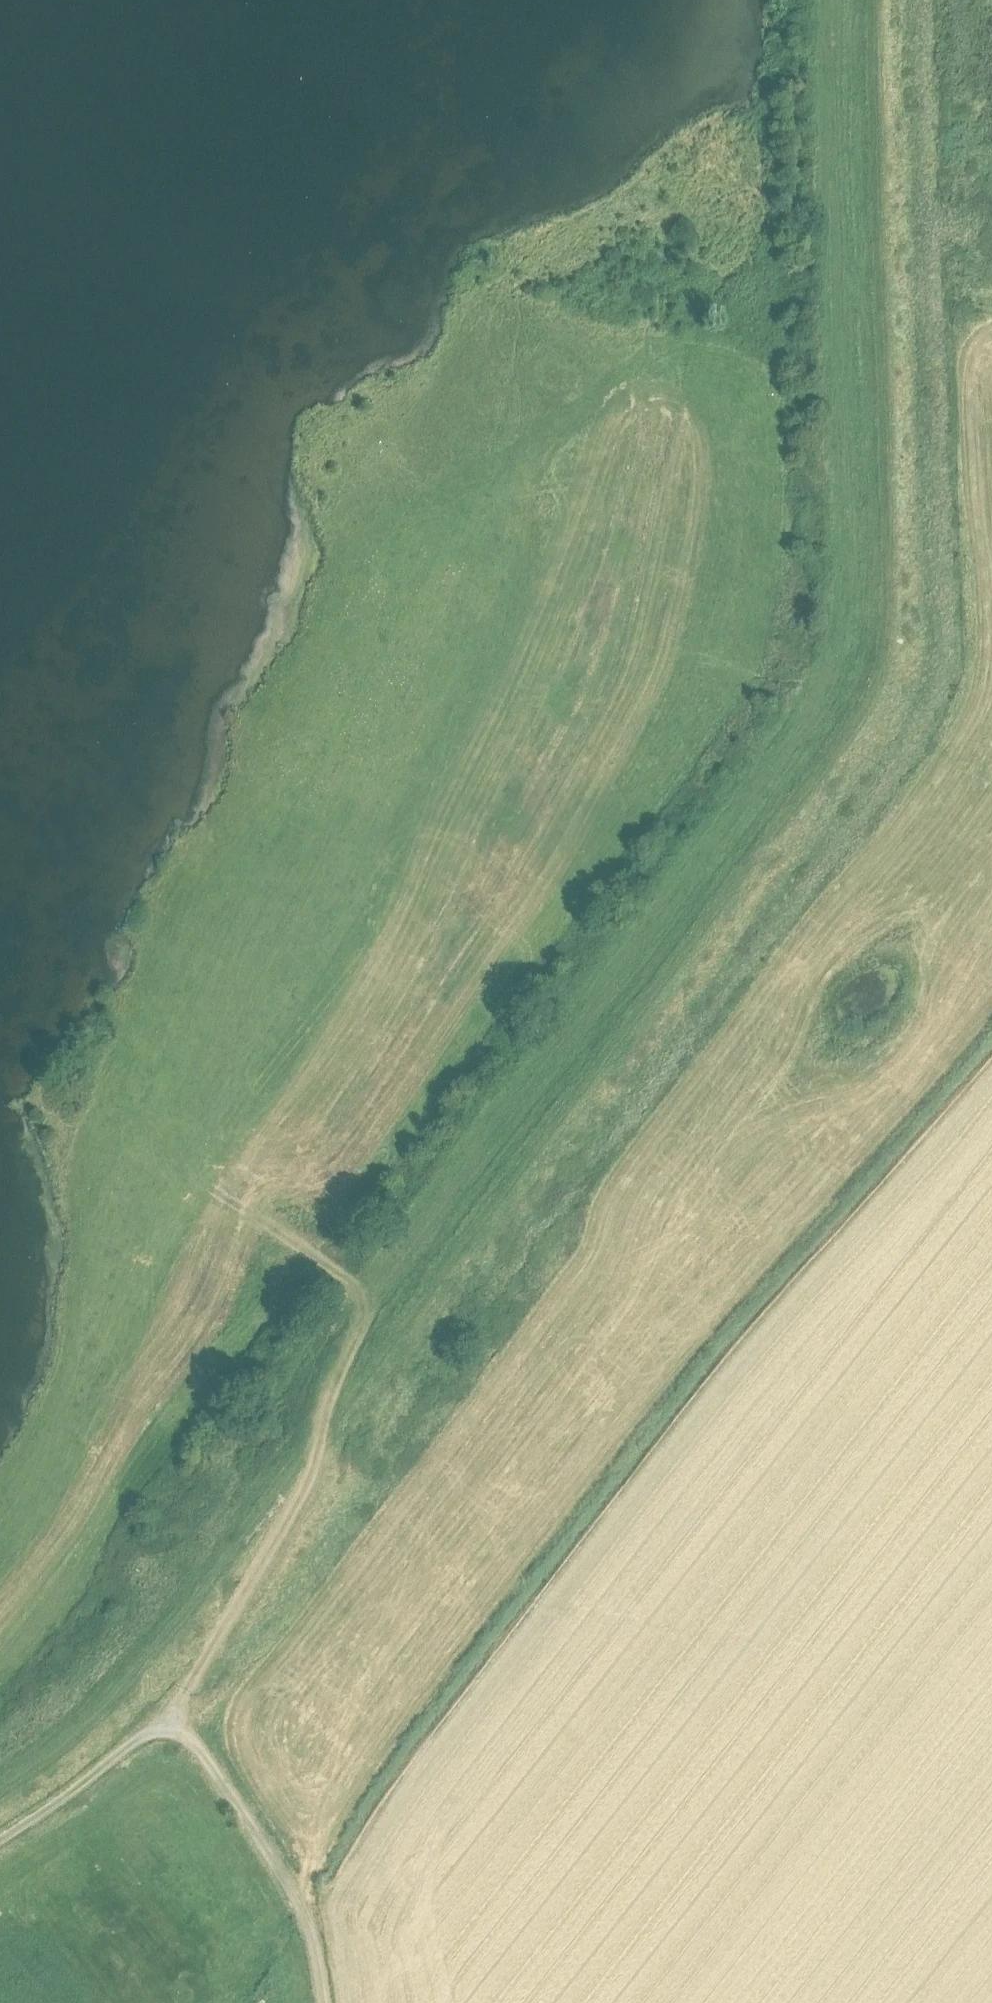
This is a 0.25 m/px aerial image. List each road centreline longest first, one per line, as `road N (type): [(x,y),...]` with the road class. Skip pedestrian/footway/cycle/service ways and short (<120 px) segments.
road 1 (unclassified): [(173,1729),(190,1741),(297,1902),(322,2002)]
road 2 (unclassified): [(0,1842),(149,1730),(173,1729)]

